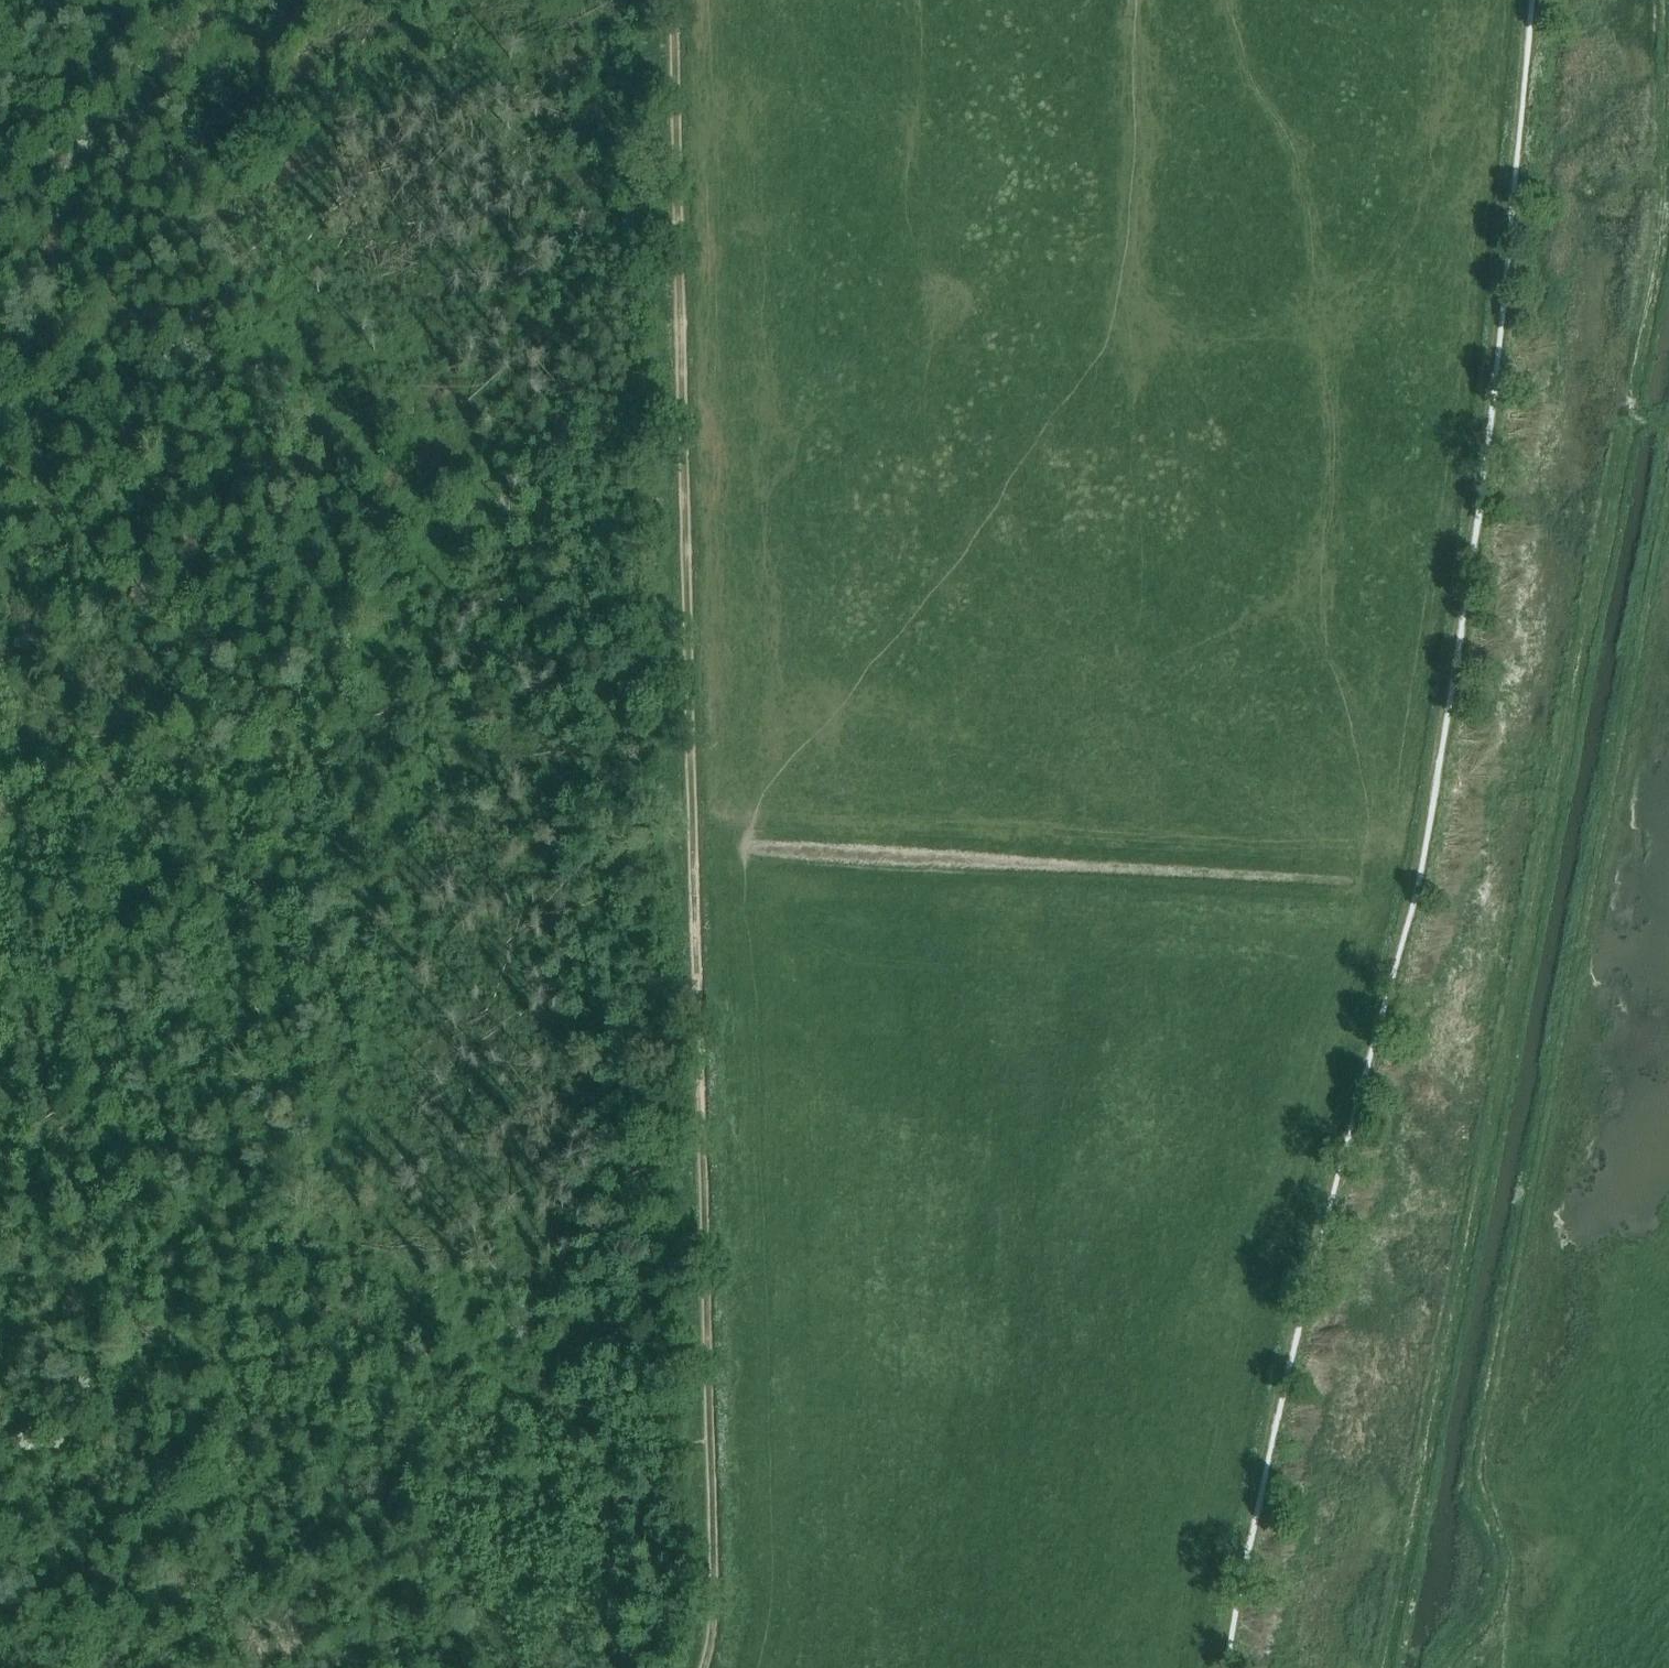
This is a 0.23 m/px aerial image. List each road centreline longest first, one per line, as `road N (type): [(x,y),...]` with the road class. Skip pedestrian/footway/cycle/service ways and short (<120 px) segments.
road 1 (track): [(1668,0),(1668,205),(1387,1667)]
road 2 (track): [(707,1667),(719,1586),(678,0)]

